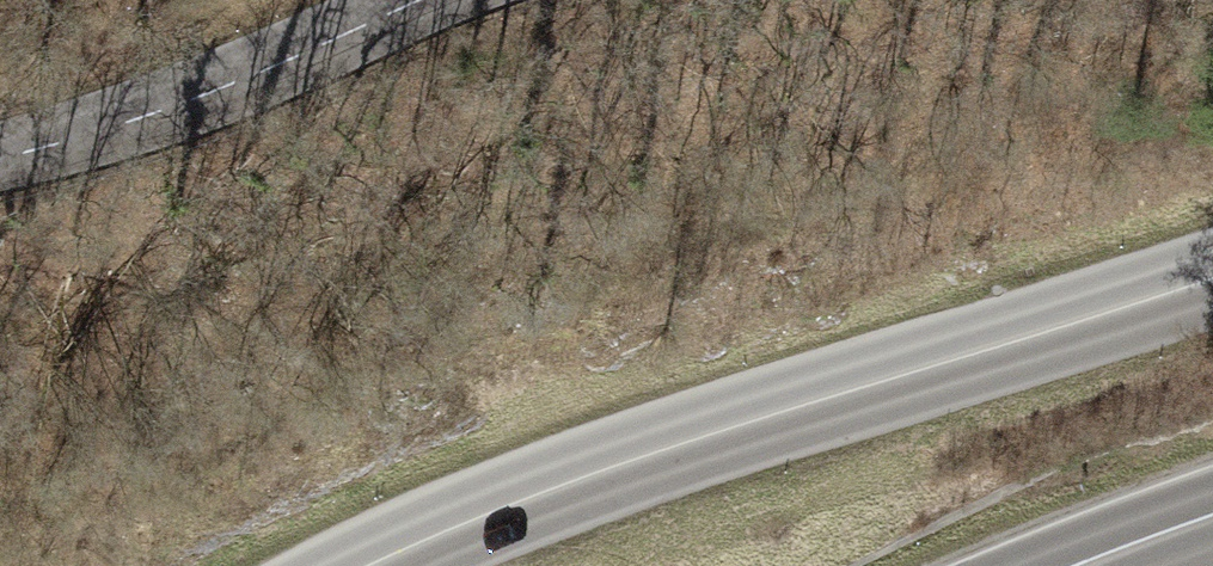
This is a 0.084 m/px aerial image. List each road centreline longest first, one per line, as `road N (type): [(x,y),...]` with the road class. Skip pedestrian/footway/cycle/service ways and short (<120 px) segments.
road 1 (primary): [(379,565),(622,467),(1212,285)]
road 2 (primary): [(0,160),(231,86),(433,0)]
road 3 (trunk): [(1088,565),(1212,521)]

